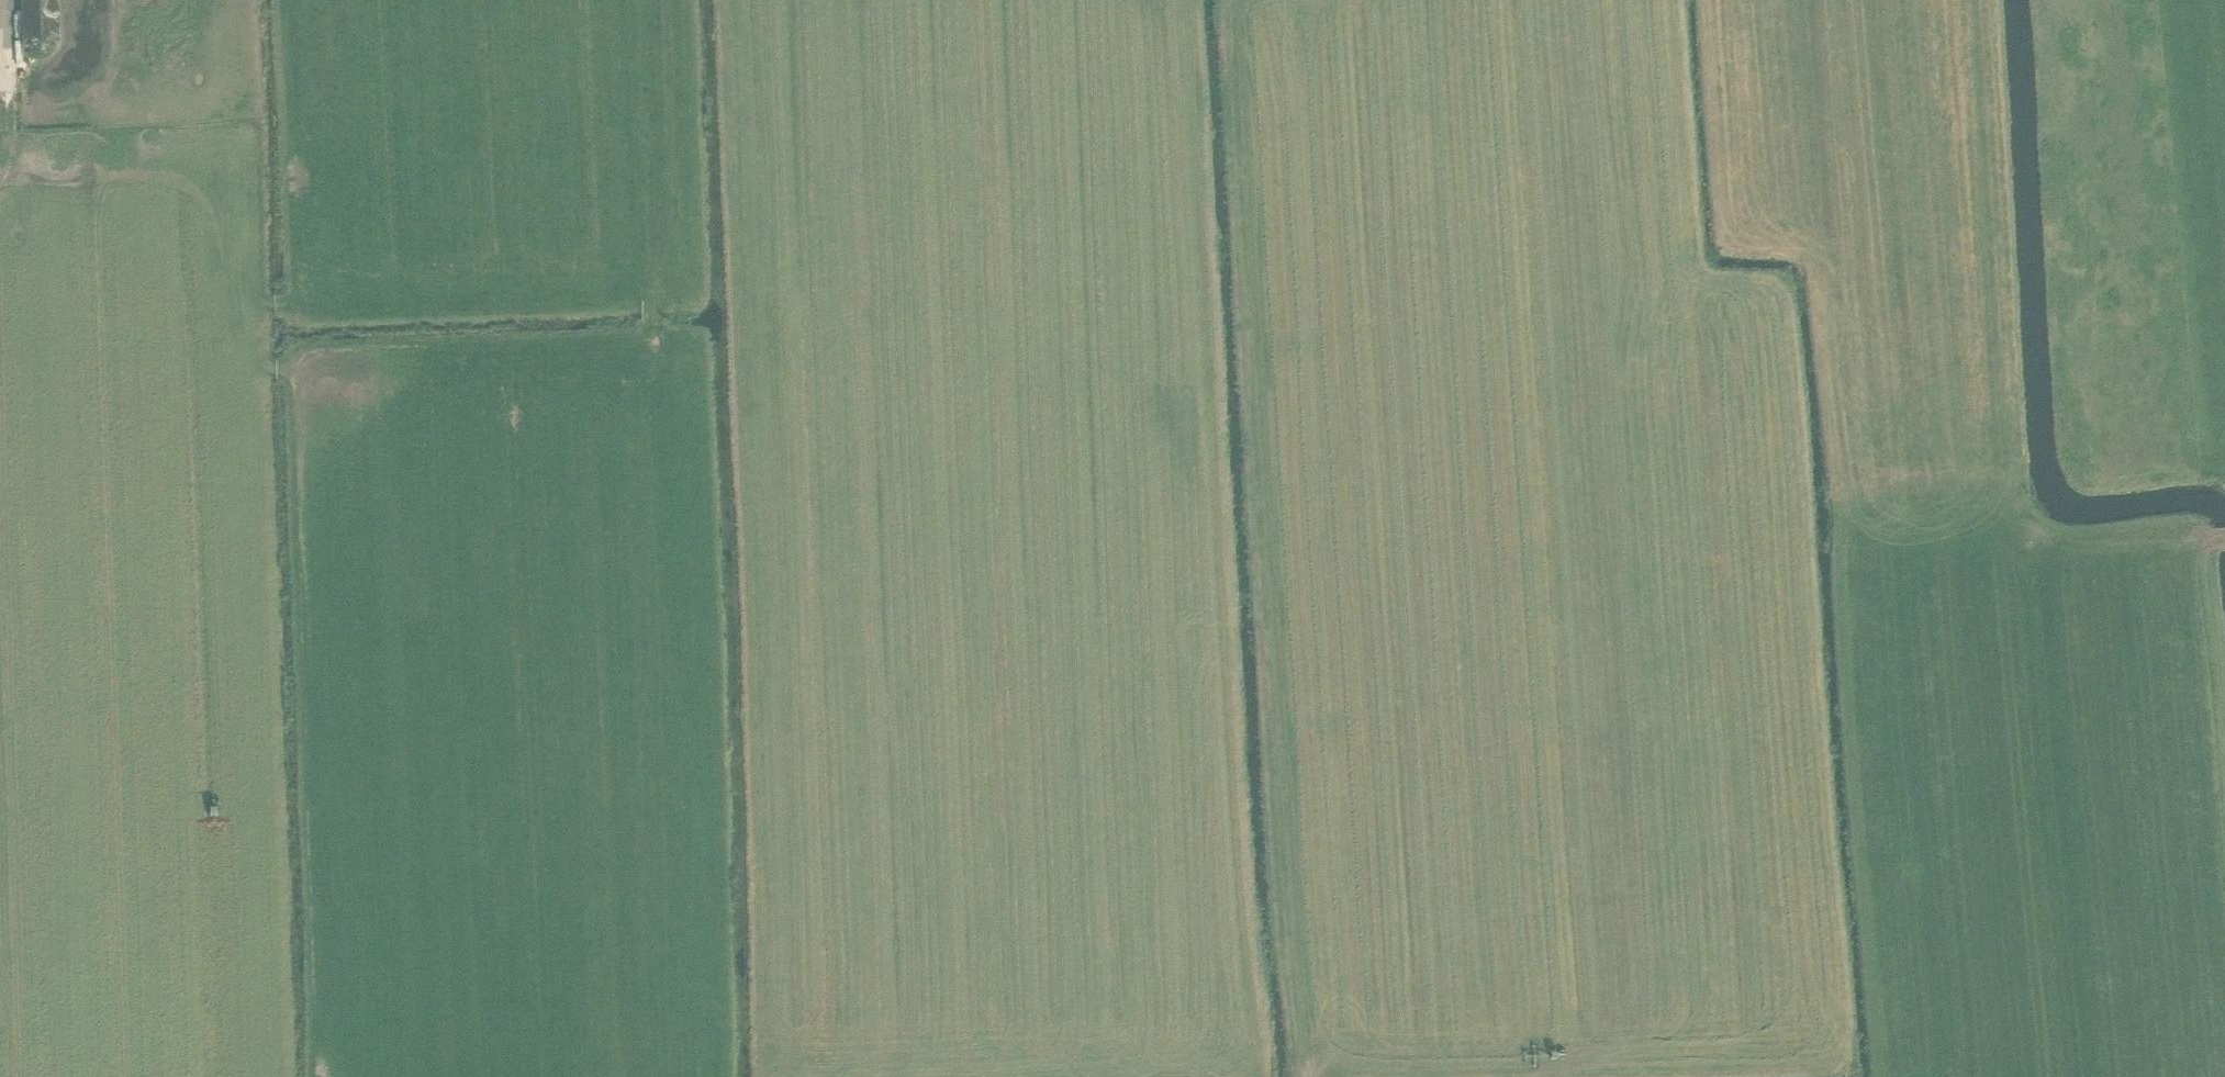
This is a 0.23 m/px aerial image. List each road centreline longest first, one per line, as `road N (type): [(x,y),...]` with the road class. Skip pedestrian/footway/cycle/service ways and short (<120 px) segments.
road 1 (track): [(302,380),(258,354),(213,192),(184,167),(125,157),(46,170),(0,188)]

